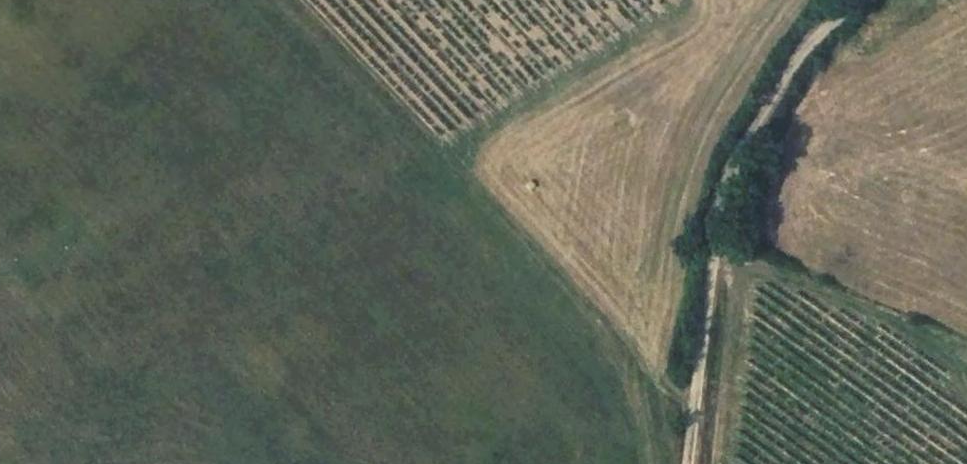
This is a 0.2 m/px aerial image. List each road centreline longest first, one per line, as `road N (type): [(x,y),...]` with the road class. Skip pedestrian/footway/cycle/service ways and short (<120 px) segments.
road 1 (track): [(715,463),(713,330),(759,138),(867,0)]

